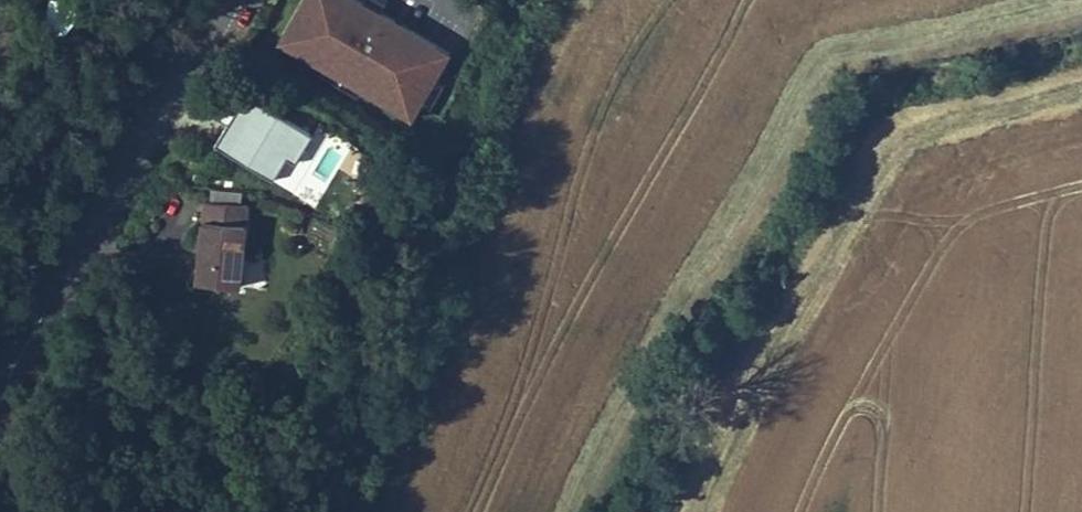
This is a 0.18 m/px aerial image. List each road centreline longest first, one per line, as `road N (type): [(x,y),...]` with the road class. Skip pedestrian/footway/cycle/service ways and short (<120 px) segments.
road 1 (tertiary): [(236,0),(0,405)]

